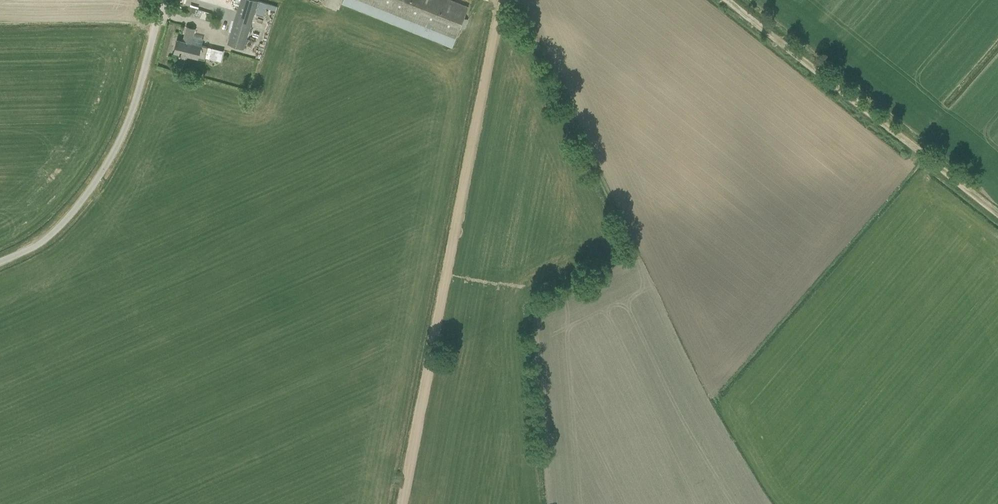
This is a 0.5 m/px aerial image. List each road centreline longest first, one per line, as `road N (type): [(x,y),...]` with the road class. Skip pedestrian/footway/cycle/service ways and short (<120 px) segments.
road 1 (track): [(501,0),(402,503)]
road 2 (track): [(726,0),(997,216)]
road 3 (unclassified): [(0,261),(47,237),(105,167),(137,95),(162,0)]
road 4 (track): [(510,0),(635,254)]

